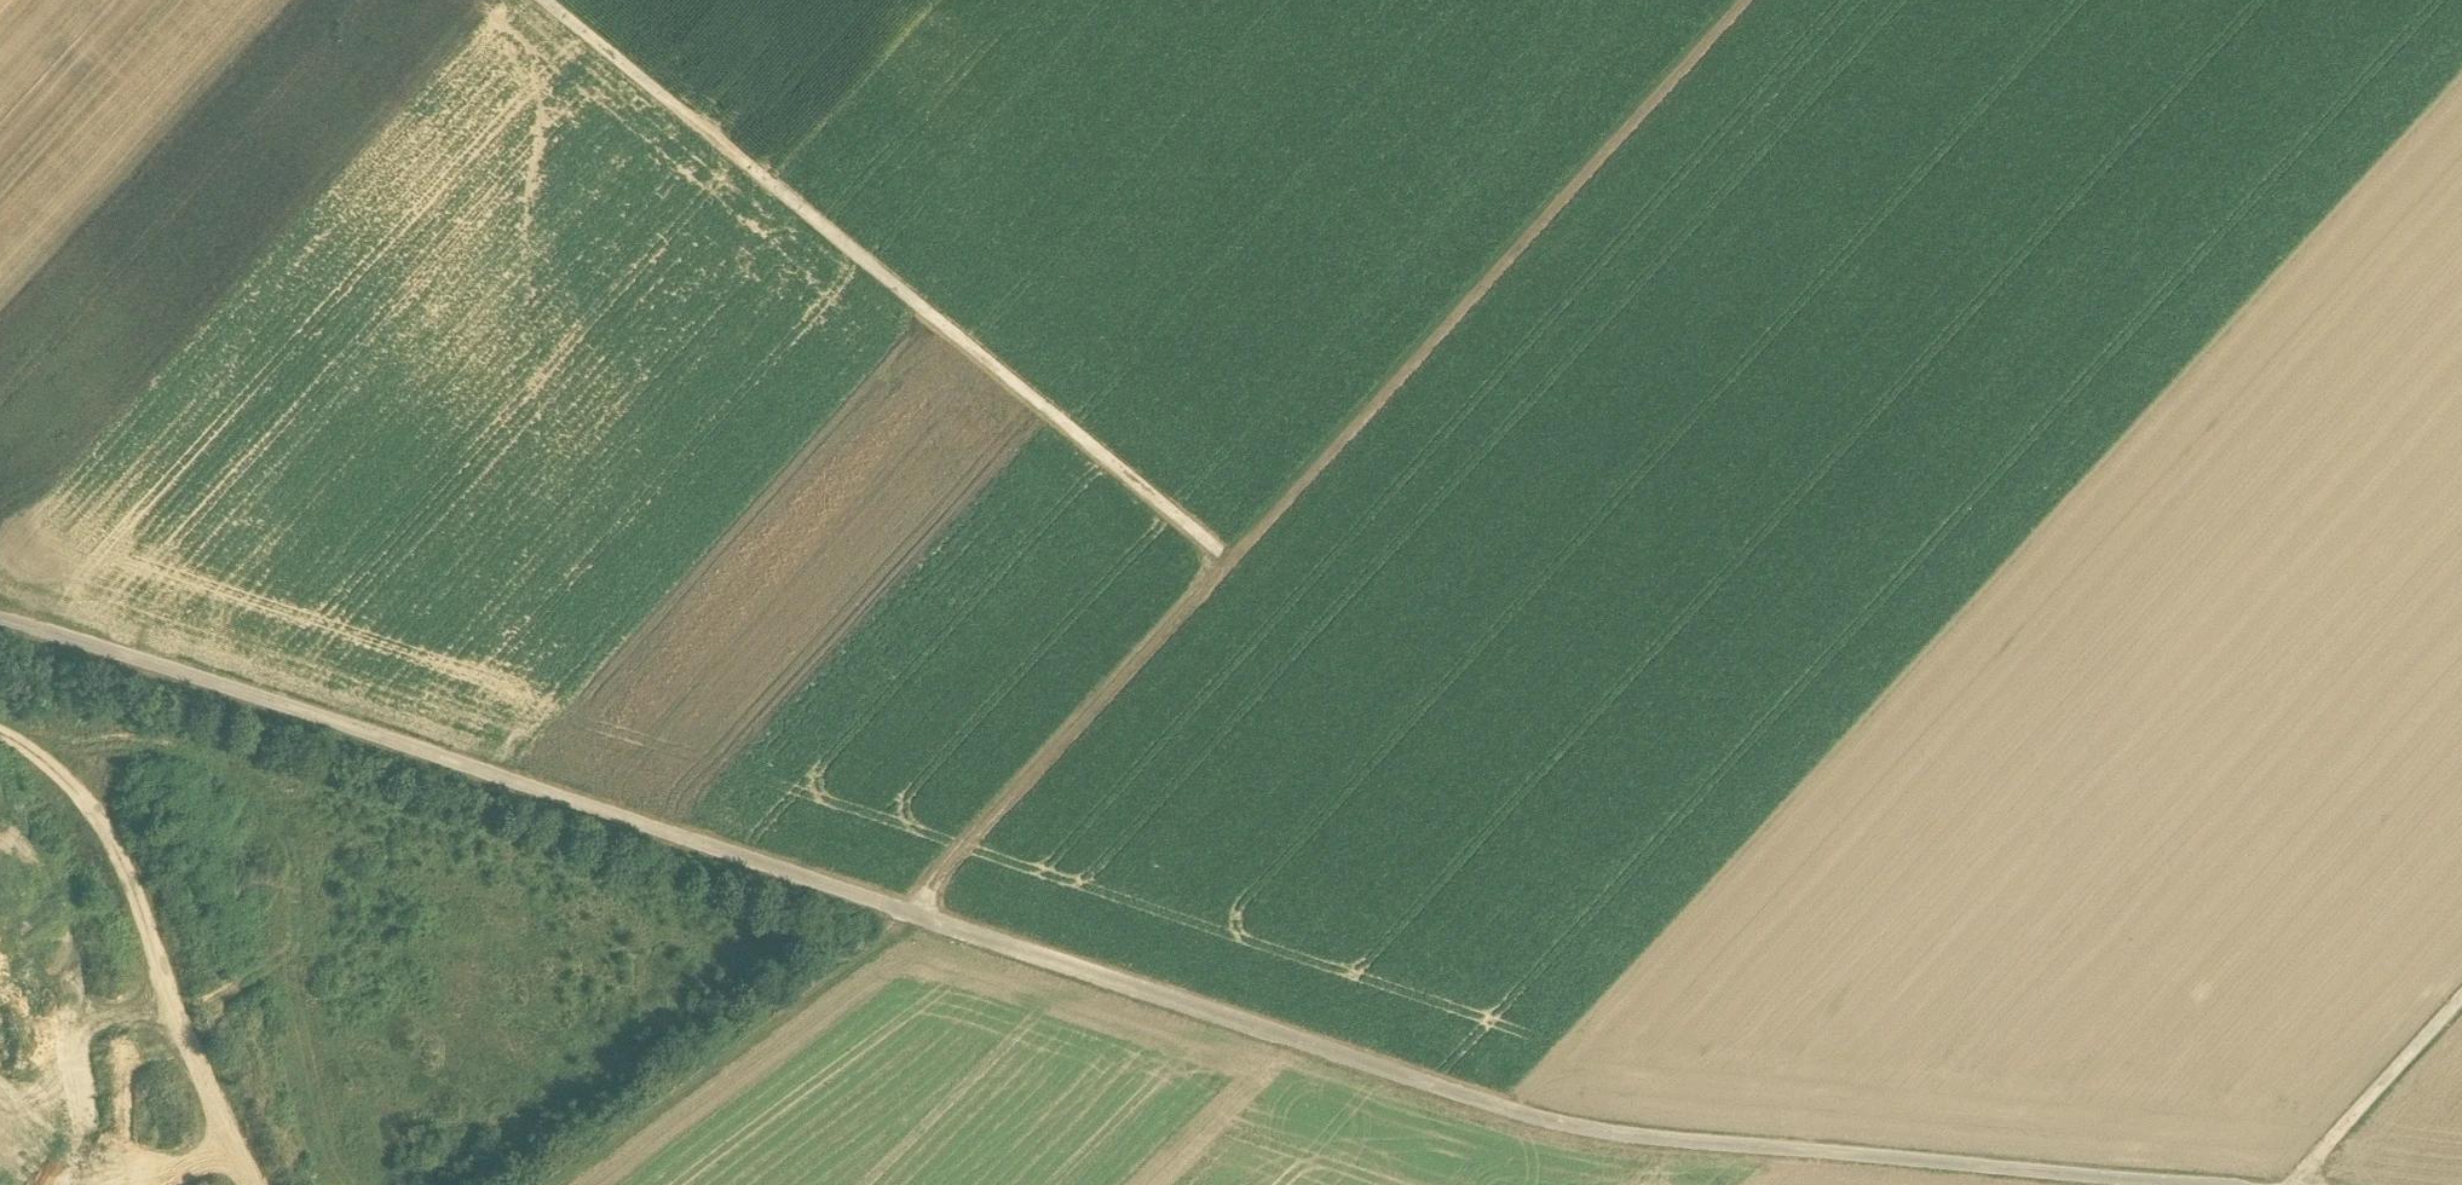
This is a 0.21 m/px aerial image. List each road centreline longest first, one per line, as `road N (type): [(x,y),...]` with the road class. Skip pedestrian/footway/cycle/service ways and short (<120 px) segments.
road 1 (unclassified): [(0,633),(912,912),(1577,1140),(2133,1184)]
road 2 (track): [(1774,0),(950,901),(912,912),(558,1184)]
road 3 (track): [(544,0),(1247,573)]
road 4 (track): [(2292,1184),(2461,998)]

